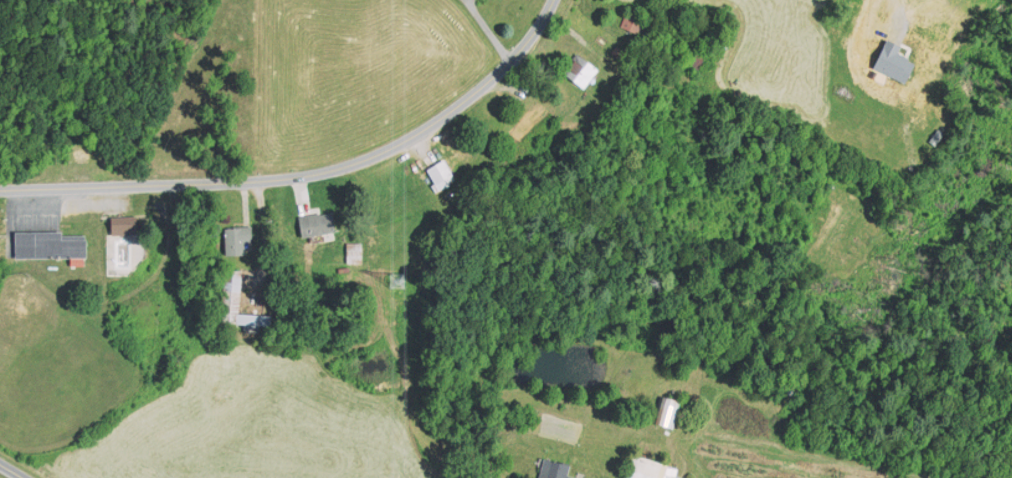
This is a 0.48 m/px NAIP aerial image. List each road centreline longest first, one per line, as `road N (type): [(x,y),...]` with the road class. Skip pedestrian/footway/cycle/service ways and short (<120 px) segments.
road 1 (tertiary): [(0,190),(255,181),(338,168),(387,150),(478,90),(550,0)]

